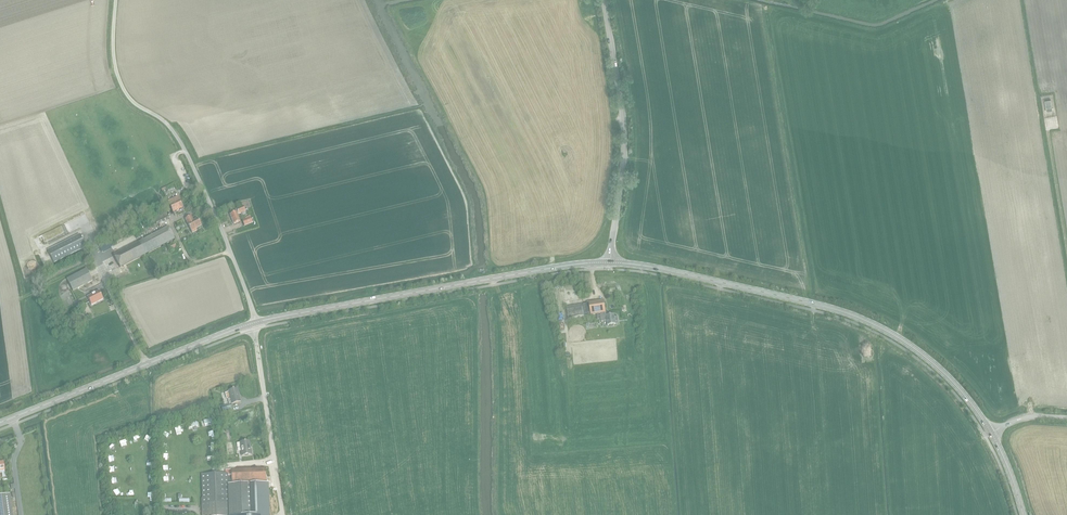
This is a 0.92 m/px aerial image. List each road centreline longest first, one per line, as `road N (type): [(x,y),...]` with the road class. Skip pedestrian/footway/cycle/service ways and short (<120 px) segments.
road 1 (secondary): [(610,262),(869,322),(932,362),(991,433)]
road 2 (unclassified): [(256,322),(180,141),(121,84),(116,0)]
road 3 (secondary): [(256,322),(610,262)]
road 4 (secondary): [(0,423),(256,322)]
road 5 (tertiary): [(610,262),(624,136),(604,0)]
road 6 (unclassified): [(283,514),(256,322)]

